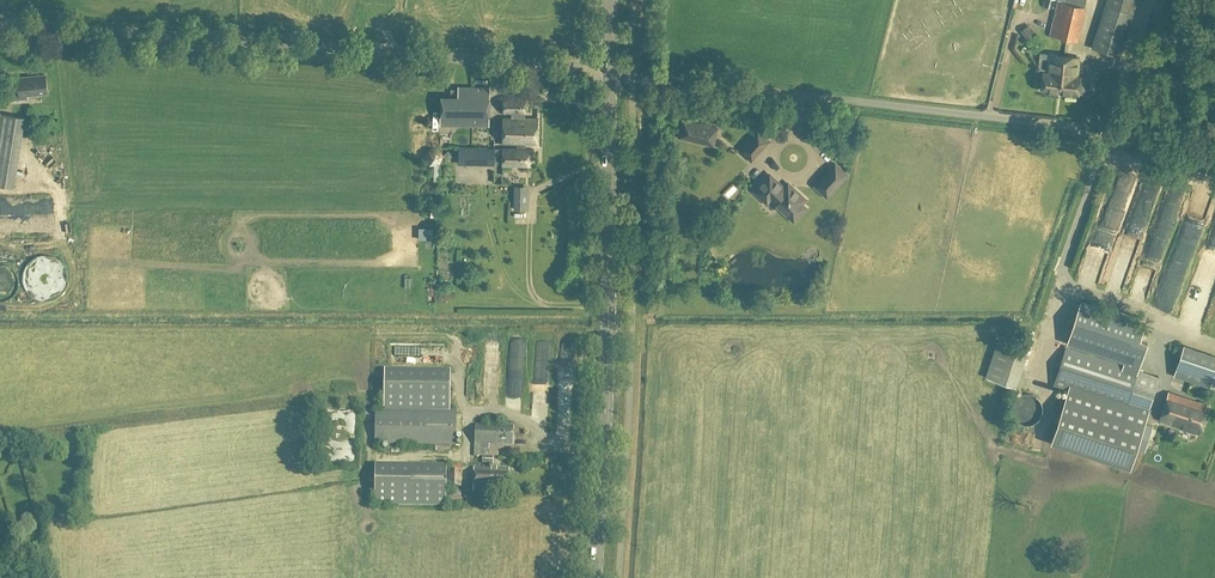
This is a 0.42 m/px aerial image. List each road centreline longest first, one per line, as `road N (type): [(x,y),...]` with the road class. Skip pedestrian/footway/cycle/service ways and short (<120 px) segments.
road 1 (unclassified): [(611,71),(0,22)]
road 2 (secondary): [(596,577),(610,356),(611,71)]
road 3 (unclassified): [(1107,134),(611,71)]

